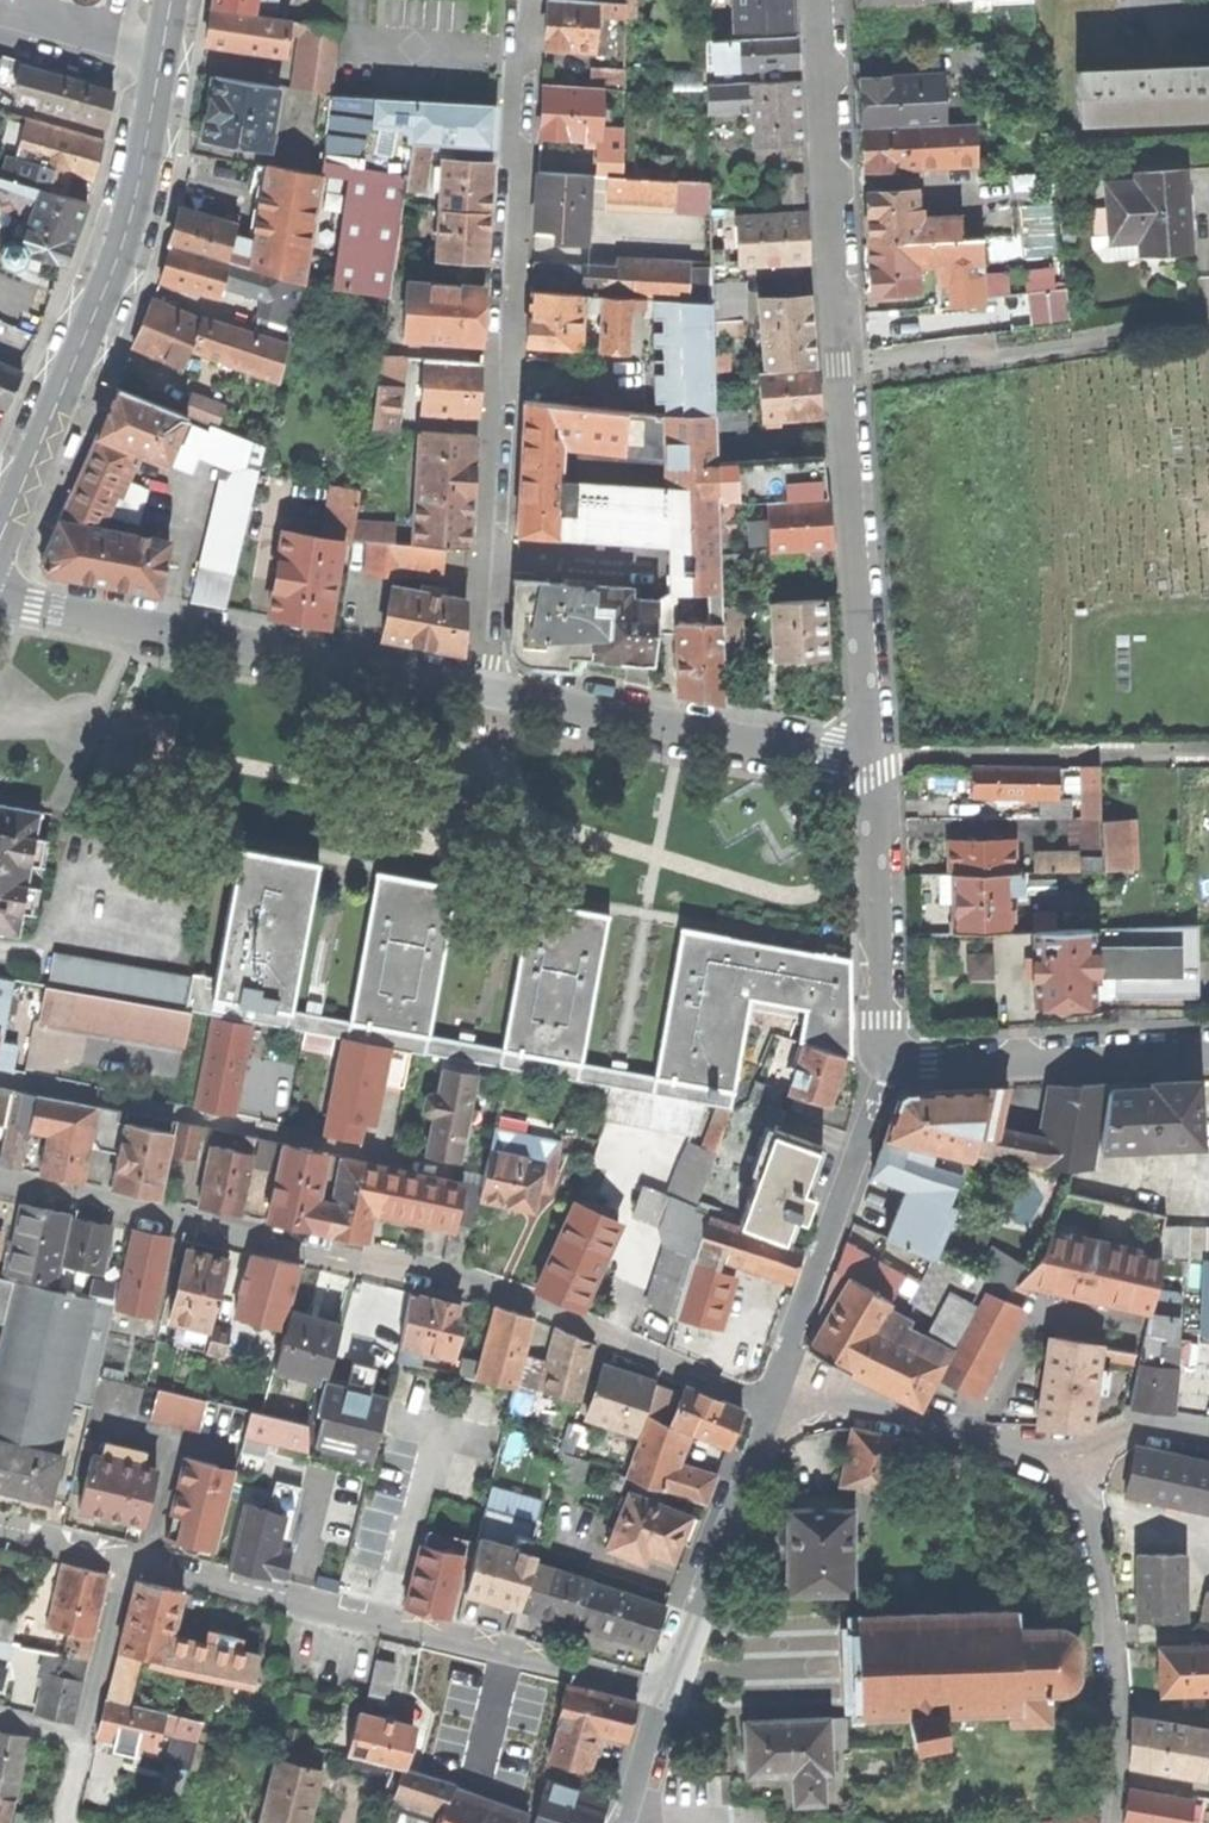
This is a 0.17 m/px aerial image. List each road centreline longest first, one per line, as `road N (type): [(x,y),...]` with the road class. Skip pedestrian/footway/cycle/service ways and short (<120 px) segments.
road 1 (residential): [(767,1404),(521,1299),(417,1269),(0,1180)]
road 2 (residential): [(877,774),(825,0)]
road 3 (residential): [(484,697),(531,0)]
road 4 (residential): [(0,1076),(469,1172),(486,1080)]
road 5 (secondary): [(0,537),(122,247),(171,0)]
road 6 (residential): [(123,1562),(668,1694)]
road 7 (residential): [(484,697),(0,599)]
road 8 (residential): [(877,774),(830,753),(484,697)]
road 9 (residential): [(1077,1472),(1106,1633),(1111,1822)]
road 10 (residential): [(881,1068),(1208,1050)]
road 11 (residential): [(781,1372),(881,1068)]
road 12 (residential): [(781,1372),(864,1413),(1077,1472)]
road 13 (residential): [(668,1694),(767,1404)]
road 14 (residential): [(881,1068),(877,774)]
road 15 (residential): [(123,1562),(84,1727),(64,1730),(0,1717)]
road 16 (residential): [(1077,1472),(1144,1427),(1208,1439)]
road 17 (residential): [(630,1822),(668,1694)]
road 18 (residential): [(0,1532),(123,1562)]

